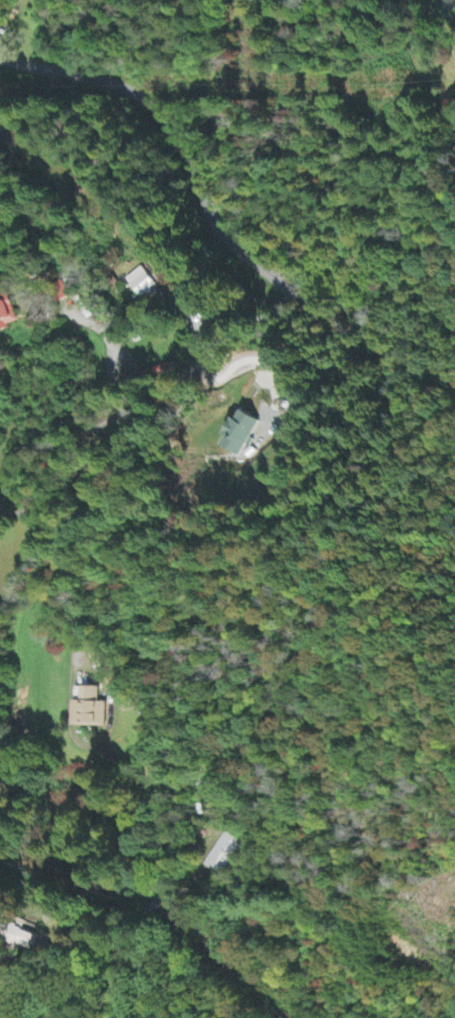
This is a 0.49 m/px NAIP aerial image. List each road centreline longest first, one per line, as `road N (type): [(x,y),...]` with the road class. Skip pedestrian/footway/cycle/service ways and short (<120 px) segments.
road 1 (residential): [(173,850),(158,771),(67,564),(67,515),(82,470),(112,429),(228,333),(284,306),(289,293)]
road 2 (residential): [(289,293),(218,229),(173,136),(138,97),(93,78),(0,58)]
road 3 (residential): [(454,132),(436,153),(428,179),(422,251),(385,303),(344,315),(289,293)]
road 4 (residential): [(173,850),(161,892),(129,920),(54,934)]
road 5 (residential): [(213,344),(116,342),(64,311)]

